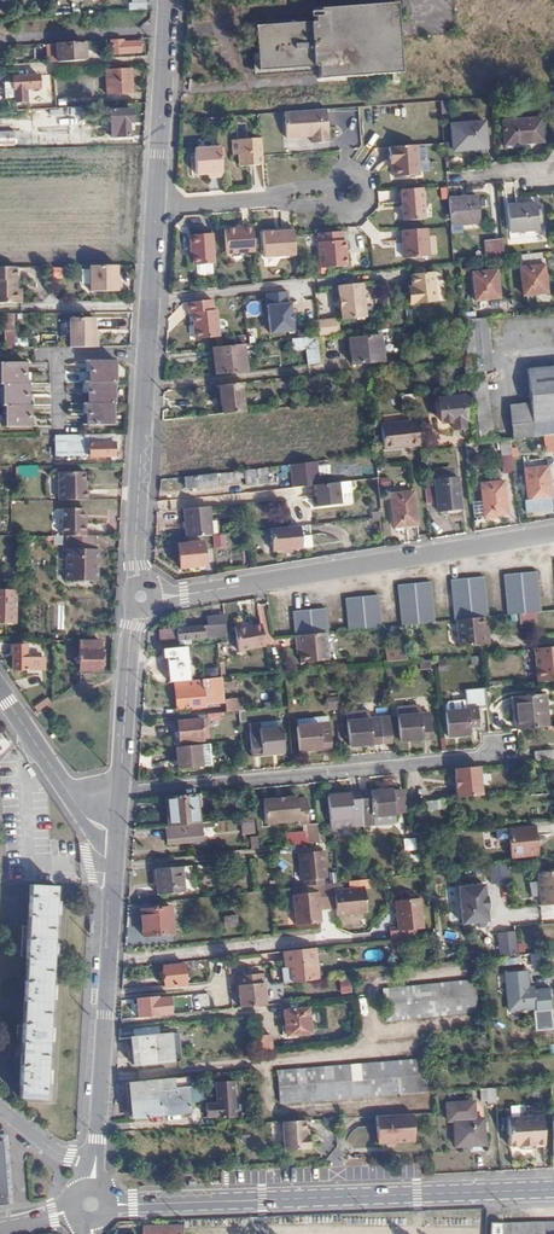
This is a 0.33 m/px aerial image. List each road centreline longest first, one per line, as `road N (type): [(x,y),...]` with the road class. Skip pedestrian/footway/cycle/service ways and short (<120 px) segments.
road 1 (tertiary): [(553,1189),(90,1206)]
road 2 (residential): [(553,533),(141,597)]
road 3 (residential): [(157,209),(136,566),(141,597)]
road 4 (residential): [(506,753),(120,794)]
road 5 (residential): [(118,834),(95,1160)]
road 6 (residential): [(169,0),(157,209)]
road 7 (residential): [(157,209),(355,194)]
road 8 (residential): [(141,597),(120,794)]
road 9 (residential): [(0,692),(85,818),(118,834)]

